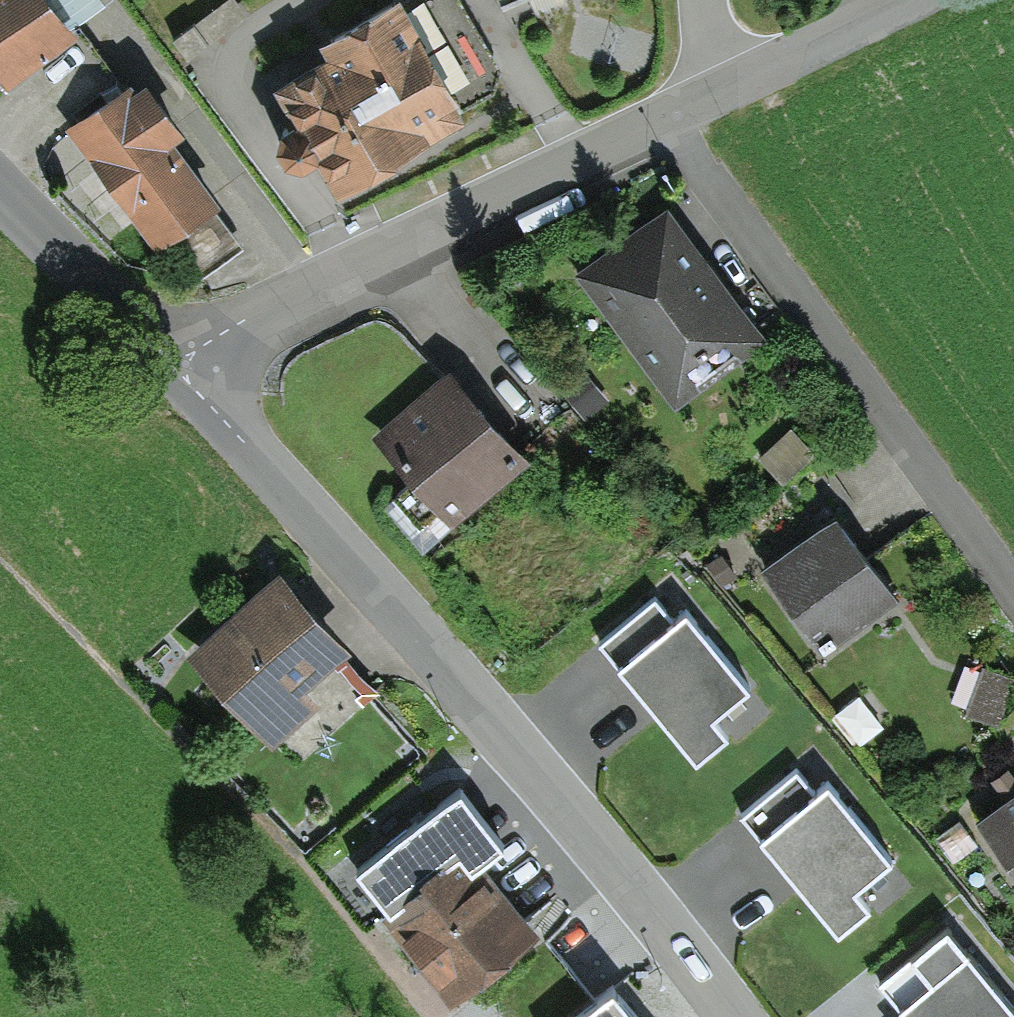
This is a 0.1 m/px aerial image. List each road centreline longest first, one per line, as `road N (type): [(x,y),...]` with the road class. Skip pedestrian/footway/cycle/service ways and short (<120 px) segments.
road 1 (unclassified): [(733,1016),(652,908),(176,368)]
road 2 (residential): [(909,0),(242,323),(176,368)]
road 3 (unclassified): [(176,368),(0,199)]
road 4 (residential): [(307,858),(313,878),(430,1016)]

